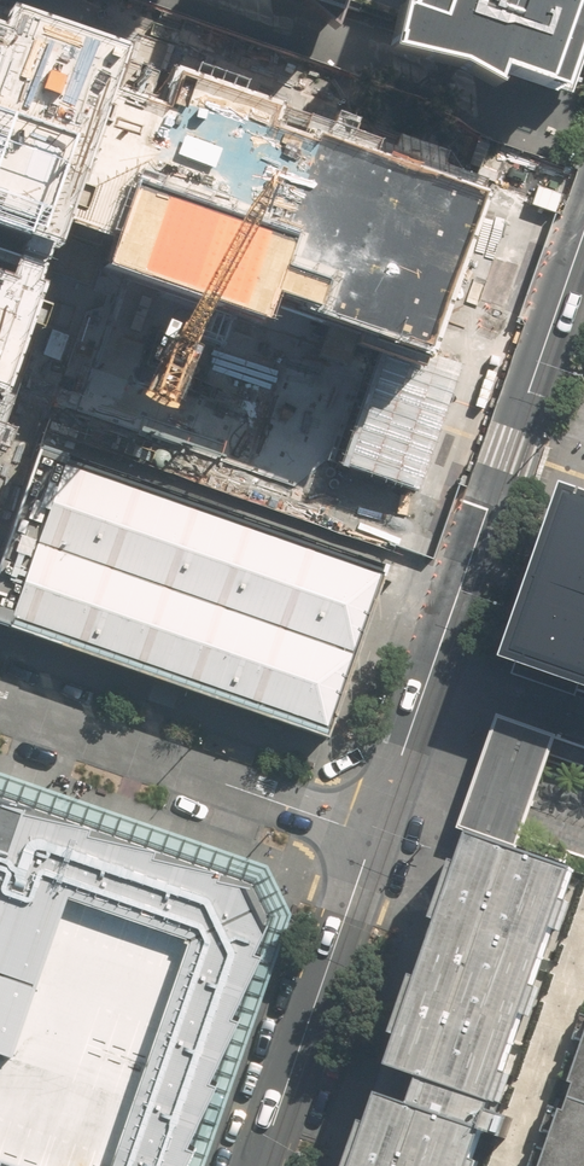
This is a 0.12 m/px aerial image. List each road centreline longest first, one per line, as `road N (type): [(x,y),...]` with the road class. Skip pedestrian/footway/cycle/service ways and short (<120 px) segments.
road 1 (secondary): [(372,837),(583,235)]
road 2 (residential): [(0,707),(372,837)]
road 3 (secondary): [(254,1165),(372,837)]

